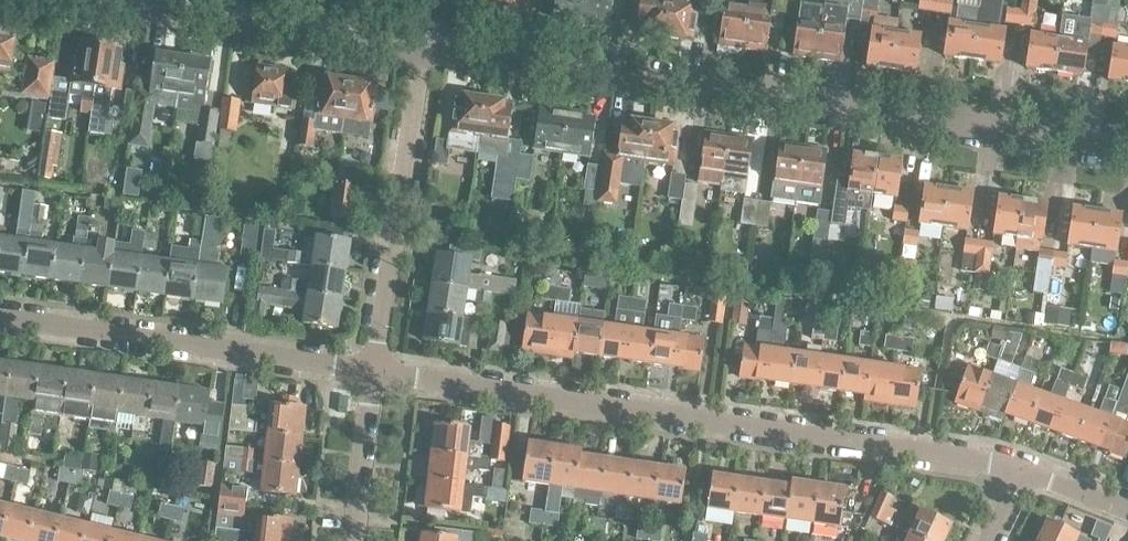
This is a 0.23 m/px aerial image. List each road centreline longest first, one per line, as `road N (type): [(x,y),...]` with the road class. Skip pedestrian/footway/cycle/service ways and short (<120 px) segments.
road 1 (residential): [(424,46),(1127,149)]
road 2 (residential): [(1021,472),(988,461),(373,373)]
road 3 (residential): [(373,373),(0,317)]
road 4 (residential): [(373,373),(424,46)]
road 5 (residential): [(99,0),(424,46)]
road 6 (residential): [(353,540),(373,373)]

